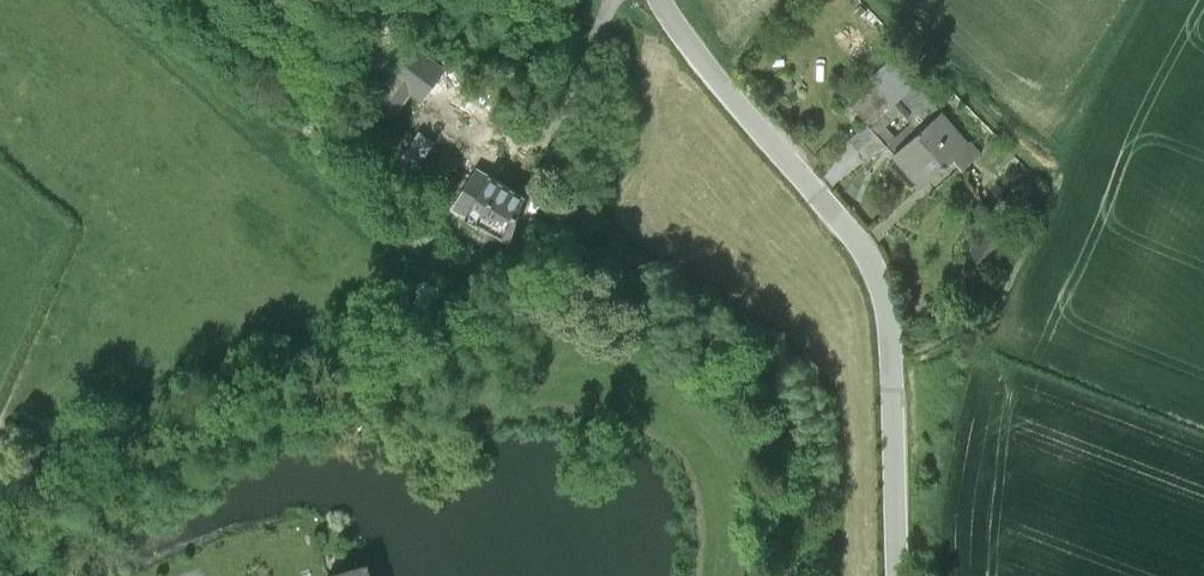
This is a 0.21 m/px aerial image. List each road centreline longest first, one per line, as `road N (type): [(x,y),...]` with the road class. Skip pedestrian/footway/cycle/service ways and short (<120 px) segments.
road 1 (unclassified): [(898,575),(883,274),(666,0)]

